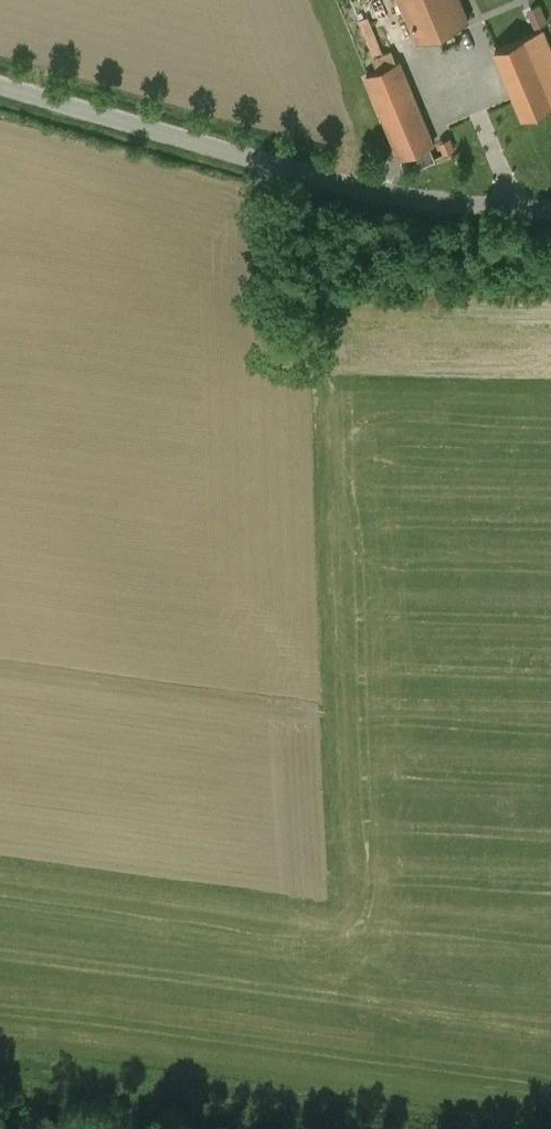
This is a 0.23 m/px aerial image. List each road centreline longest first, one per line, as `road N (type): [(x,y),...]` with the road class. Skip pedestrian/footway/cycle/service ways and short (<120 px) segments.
road 1 (unclassified): [(550,210),(354,185),(0,83)]

